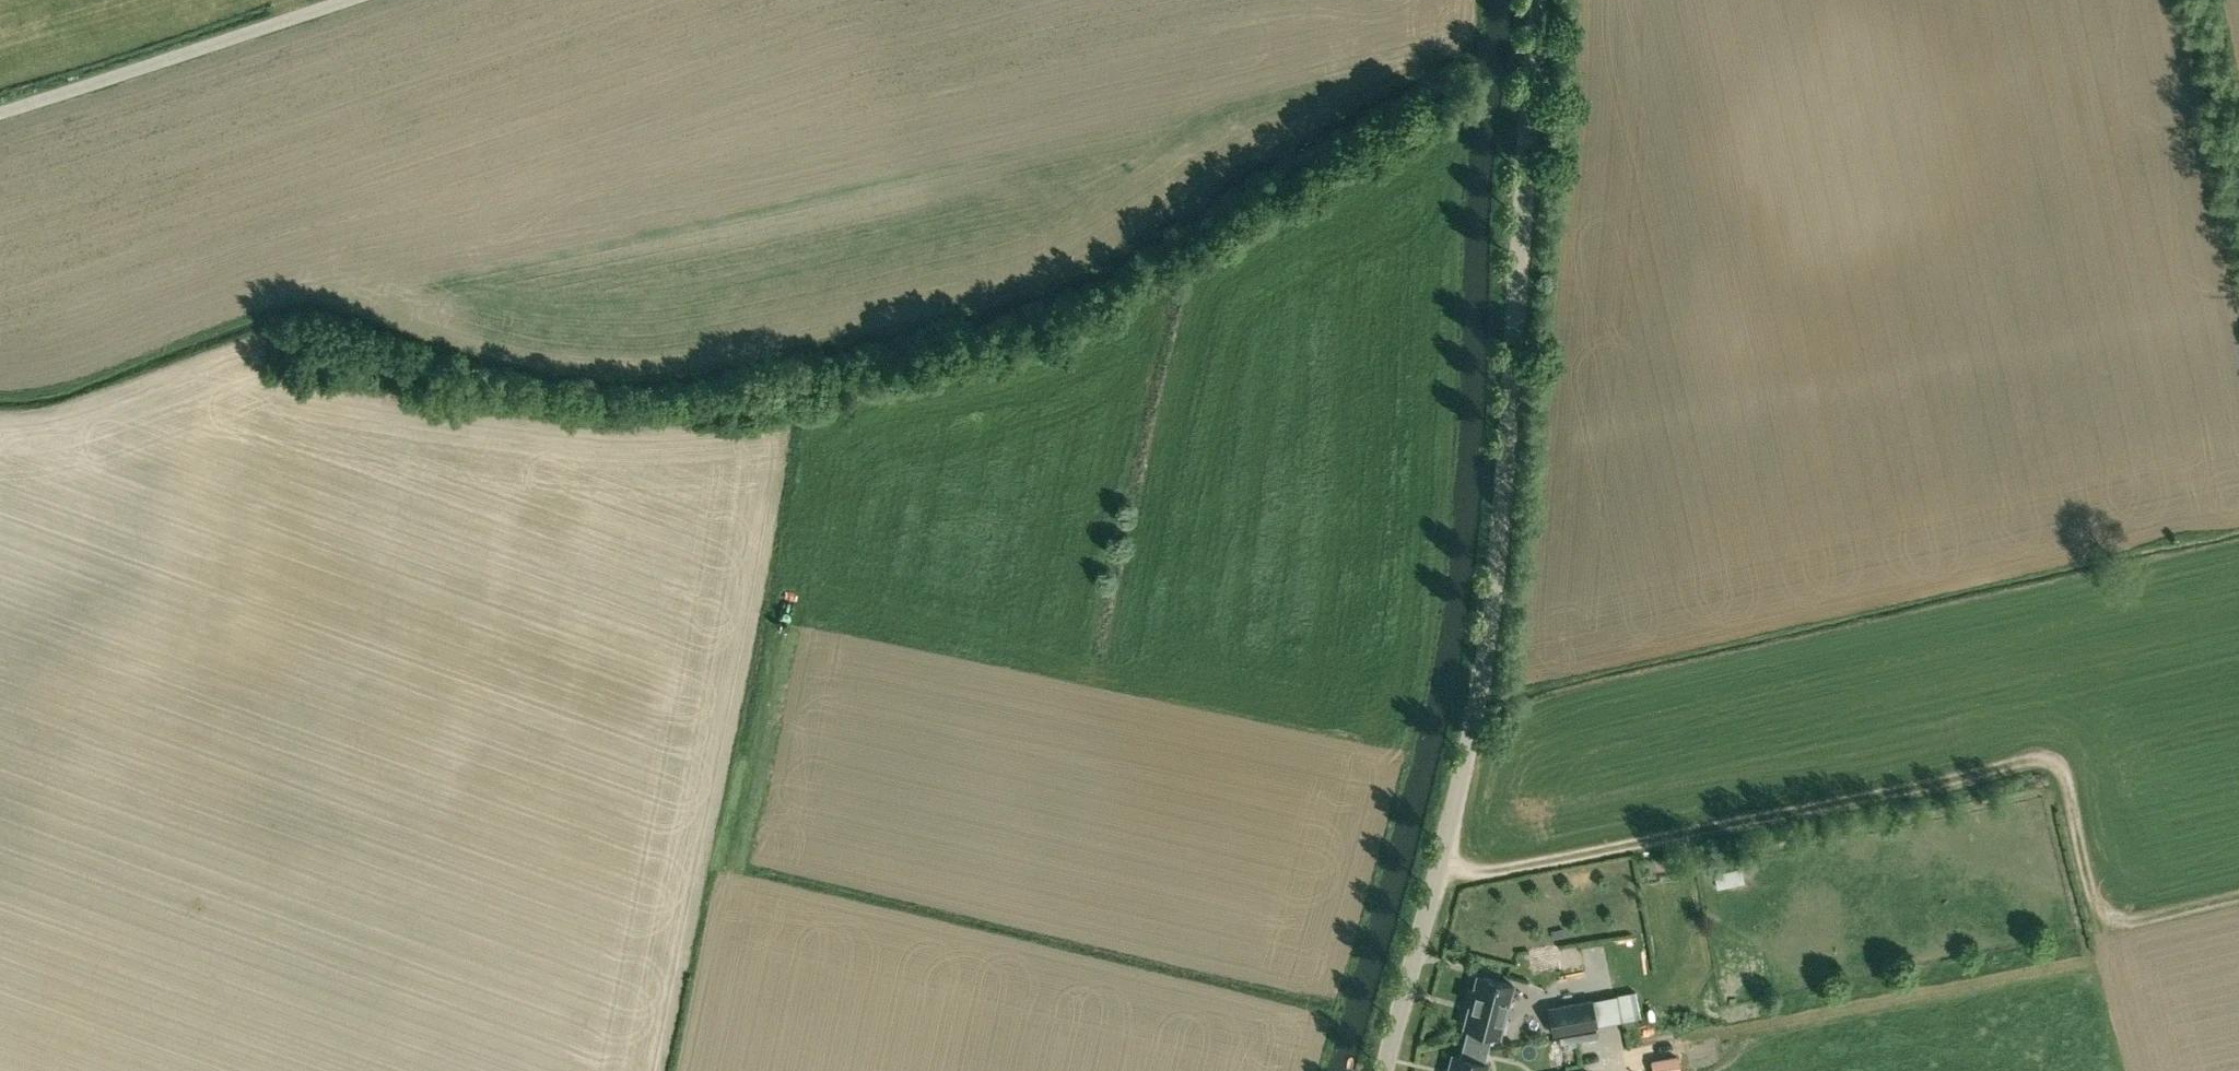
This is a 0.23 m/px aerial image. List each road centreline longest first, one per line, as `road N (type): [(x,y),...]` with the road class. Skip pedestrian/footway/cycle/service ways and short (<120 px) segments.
road 1 (unclassified): [(1385,1070),(1468,764),(1487,647),(1538,0)]
road 2 (unclassified): [(357,0),(0,113)]

